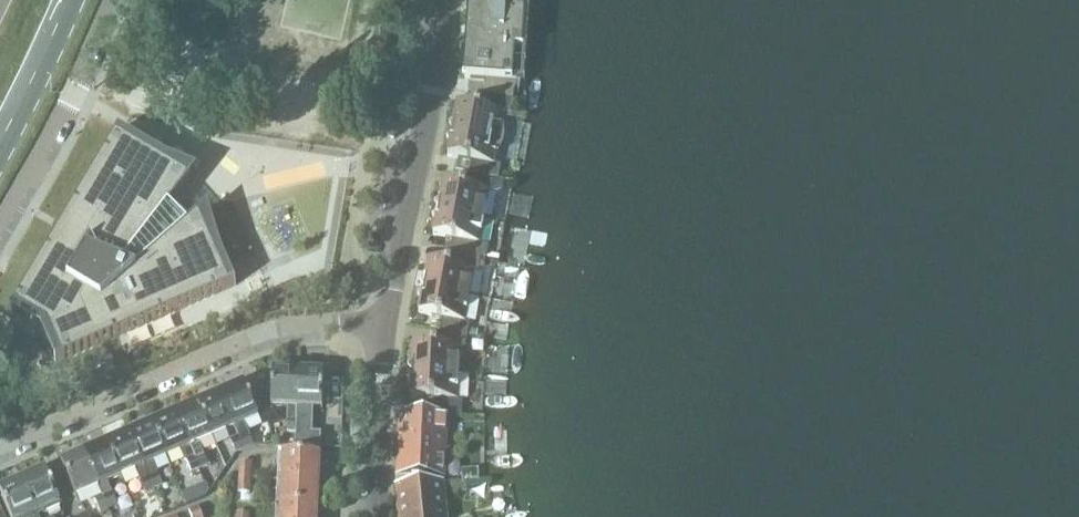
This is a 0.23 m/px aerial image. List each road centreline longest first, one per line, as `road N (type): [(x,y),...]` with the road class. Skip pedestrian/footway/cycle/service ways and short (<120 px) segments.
road 1 (residential): [(385,325),(264,331),(0,447)]
road 2 (tertiary): [(385,325),(434,86),(441,0)]
road 3 (unclassified): [(0,222),(113,0)]
road 4 (tertiary): [(380,516),(385,325)]
road 5 (primary): [(0,152),(71,0)]

